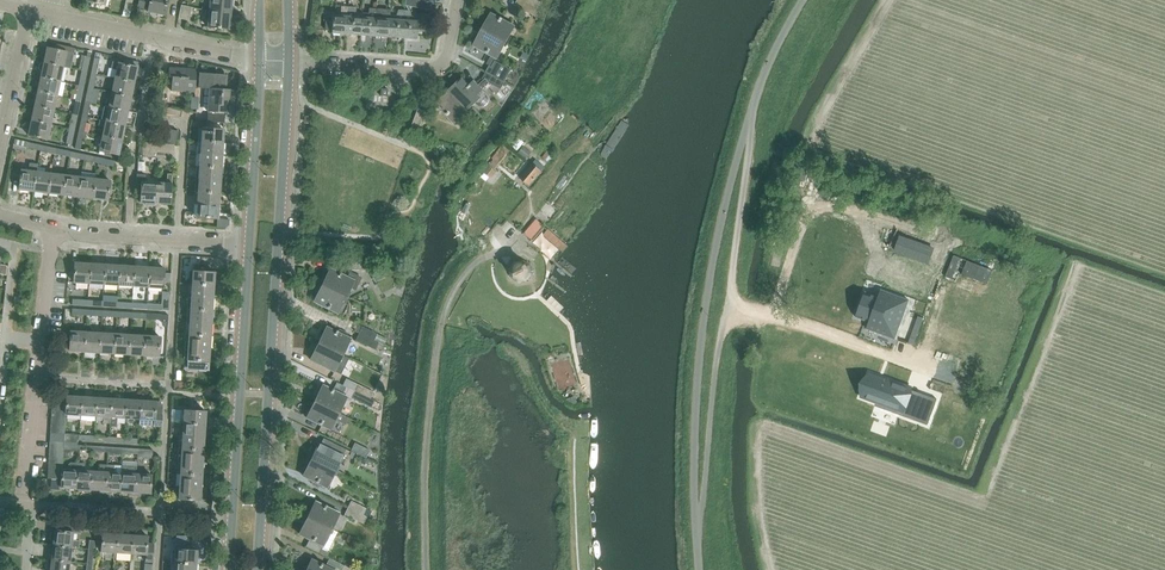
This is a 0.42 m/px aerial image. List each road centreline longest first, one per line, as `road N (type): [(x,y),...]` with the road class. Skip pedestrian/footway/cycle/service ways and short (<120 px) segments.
road 1 (unclassified): [(699,569),(698,369),(709,286),(756,96),(803,0)]
road 2 (tertiary): [(257,569),(289,60)]
road 3 (tertiary): [(249,244),(229,569)]
road 4 (residential): [(261,60),(27,11)]
road 5 (residential): [(249,244),(53,229)]
road 6 (tertiary): [(261,60),(249,244)]
road 7 (unclassified): [(448,56),(433,71),(289,60)]
road 8 (residential): [(0,143),(27,11)]
road 9 (track): [(577,569),(573,440)]
road 10 (unclassified): [(21,502),(37,377)]

